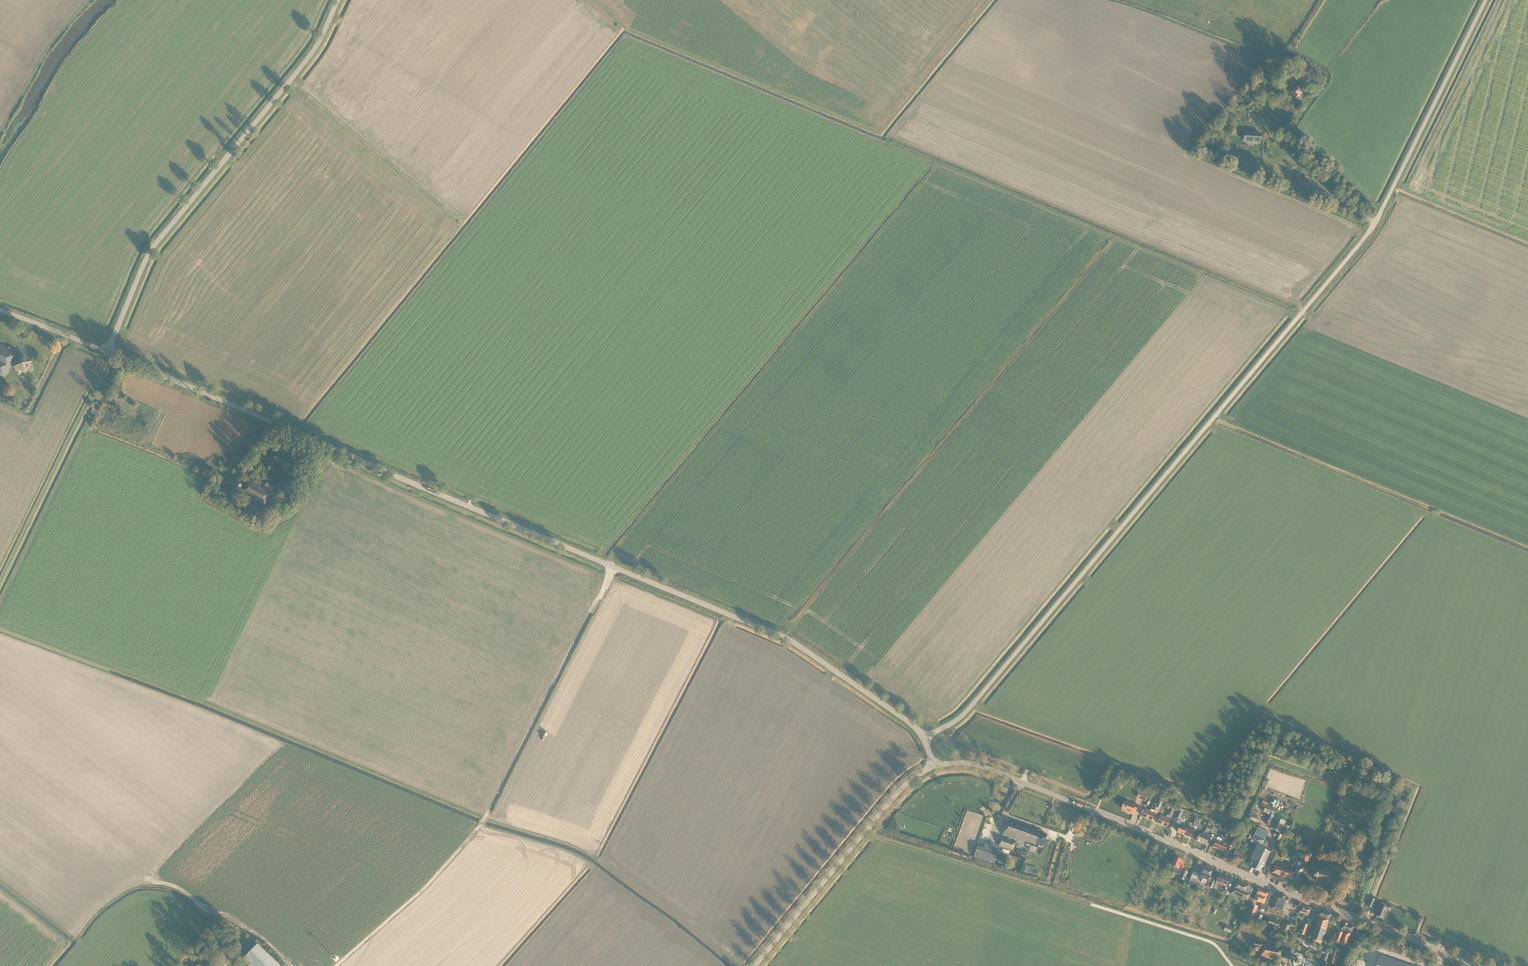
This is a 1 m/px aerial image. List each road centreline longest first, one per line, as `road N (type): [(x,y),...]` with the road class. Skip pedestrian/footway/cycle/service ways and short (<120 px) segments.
road 1 (unclassified): [(1486,0),(1363,240),(972,705),(924,737)]
road 2 (tertiary): [(924,737),(779,635),(108,351)]
road 3 (tertiary): [(108,351),(157,243),(313,52),(338,0)]
road 4 (tertiary): [(1318,904),(983,766),(934,766)]
road 5 (track): [(615,567),(480,826)]
road 6 (tertiary): [(755,965),(894,797),(934,766)]
road 7 (track): [(336,965),(480,826)]
road 8 (tertiary): [(1477,965),(1318,904)]

